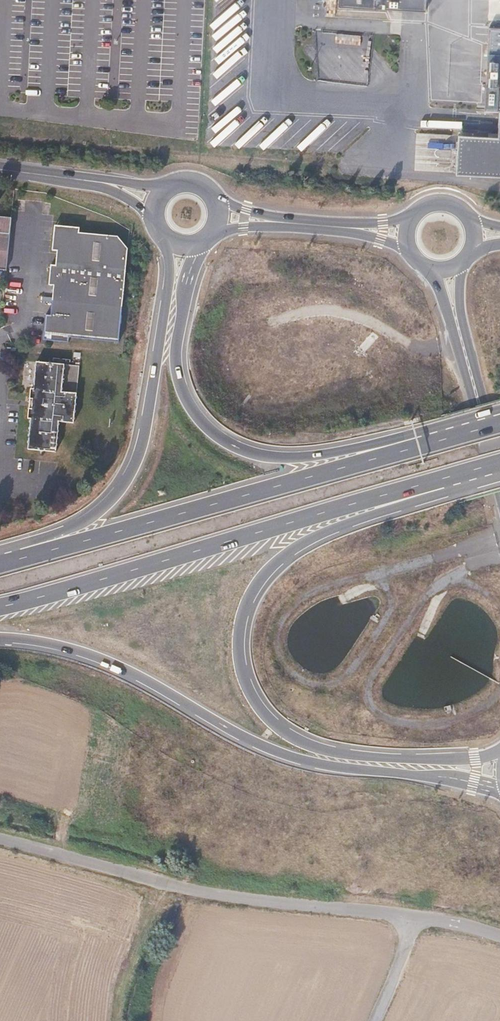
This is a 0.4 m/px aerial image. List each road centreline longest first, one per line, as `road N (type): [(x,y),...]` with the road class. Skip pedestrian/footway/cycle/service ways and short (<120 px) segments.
road 1 (trunk): [(499,750),(456,759),(321,749),(268,717),(239,653),(250,595),(297,547),(499,474)]
road 2 (trunk): [(0,637),(62,647),(110,666),(269,750),(499,790)]
road 3 (trunk): [(0,606),(499,467)]
road 4 (trunk): [(429,442),(275,457),(210,430),(190,406),(176,354),(190,271),(211,235)]
road 5 (unclassified): [(0,840),(249,901),(420,917)]
road 6 (trunk): [(429,442),(22,559)]
road 7 (trunk): [(162,232),(169,285),(135,464),(101,509),(32,541),(22,559)]
road 8 (primary): [(499,478),(446,270)]
road 9 (primary): [(407,233),(220,216)]
road 10 (tertiary): [(157,200),(0,169)]

